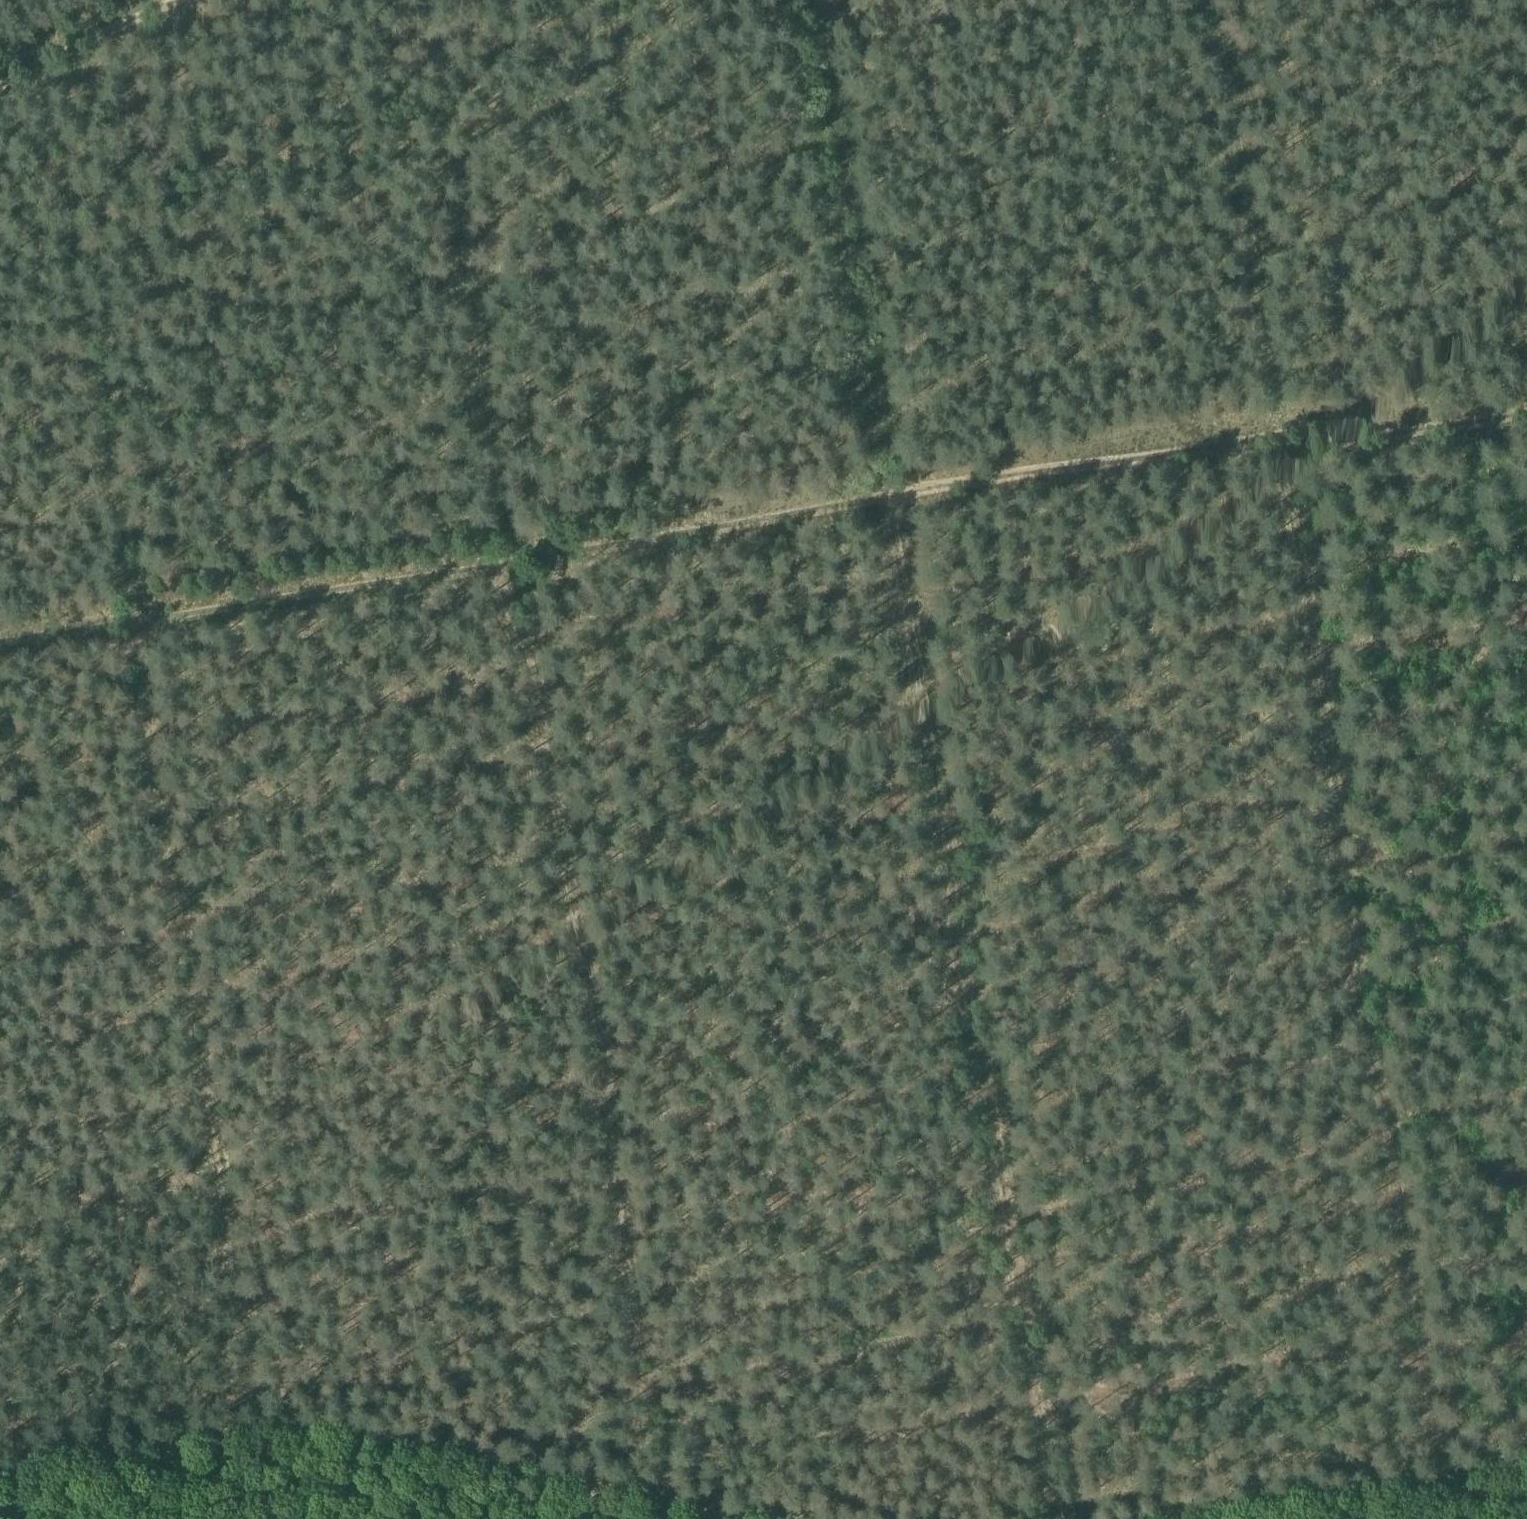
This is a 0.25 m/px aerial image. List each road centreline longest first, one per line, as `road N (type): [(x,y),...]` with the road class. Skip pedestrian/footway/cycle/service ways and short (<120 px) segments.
road 1 (track): [(1526,403),(0,652)]
road 2 (track): [(204,0),(0,94)]
road 3 (track): [(820,0),(845,163)]

